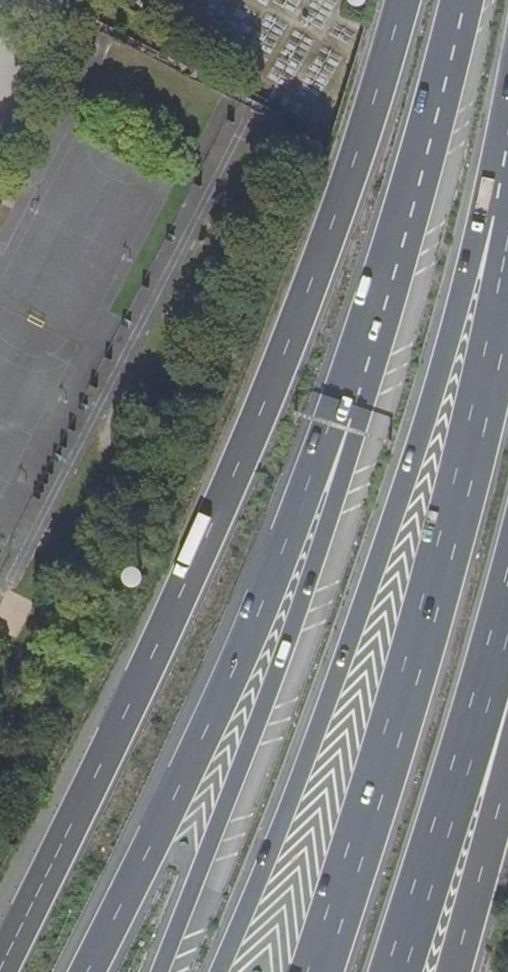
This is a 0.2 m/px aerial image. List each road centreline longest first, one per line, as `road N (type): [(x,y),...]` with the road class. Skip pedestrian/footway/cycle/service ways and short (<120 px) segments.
road 1 (motorway): [(402,0),(281,361),(160,637),(0,966)]
road 2 (motorway): [(507,150),(336,676),(218,971)]
road 3 (motorway): [(399,228),(229,675),(85,971)]
road 4 (motorway): [(399,228),(334,500),(158,971)]
road 5 (motorway): [(507,283),(407,685),(315,971)]
road 6 (motorway): [(395,971),(507,613)]
road 7 (motorway): [(453,971),(500,801),(507,613)]
road 8 (motorway): [(460,0),(399,228)]

